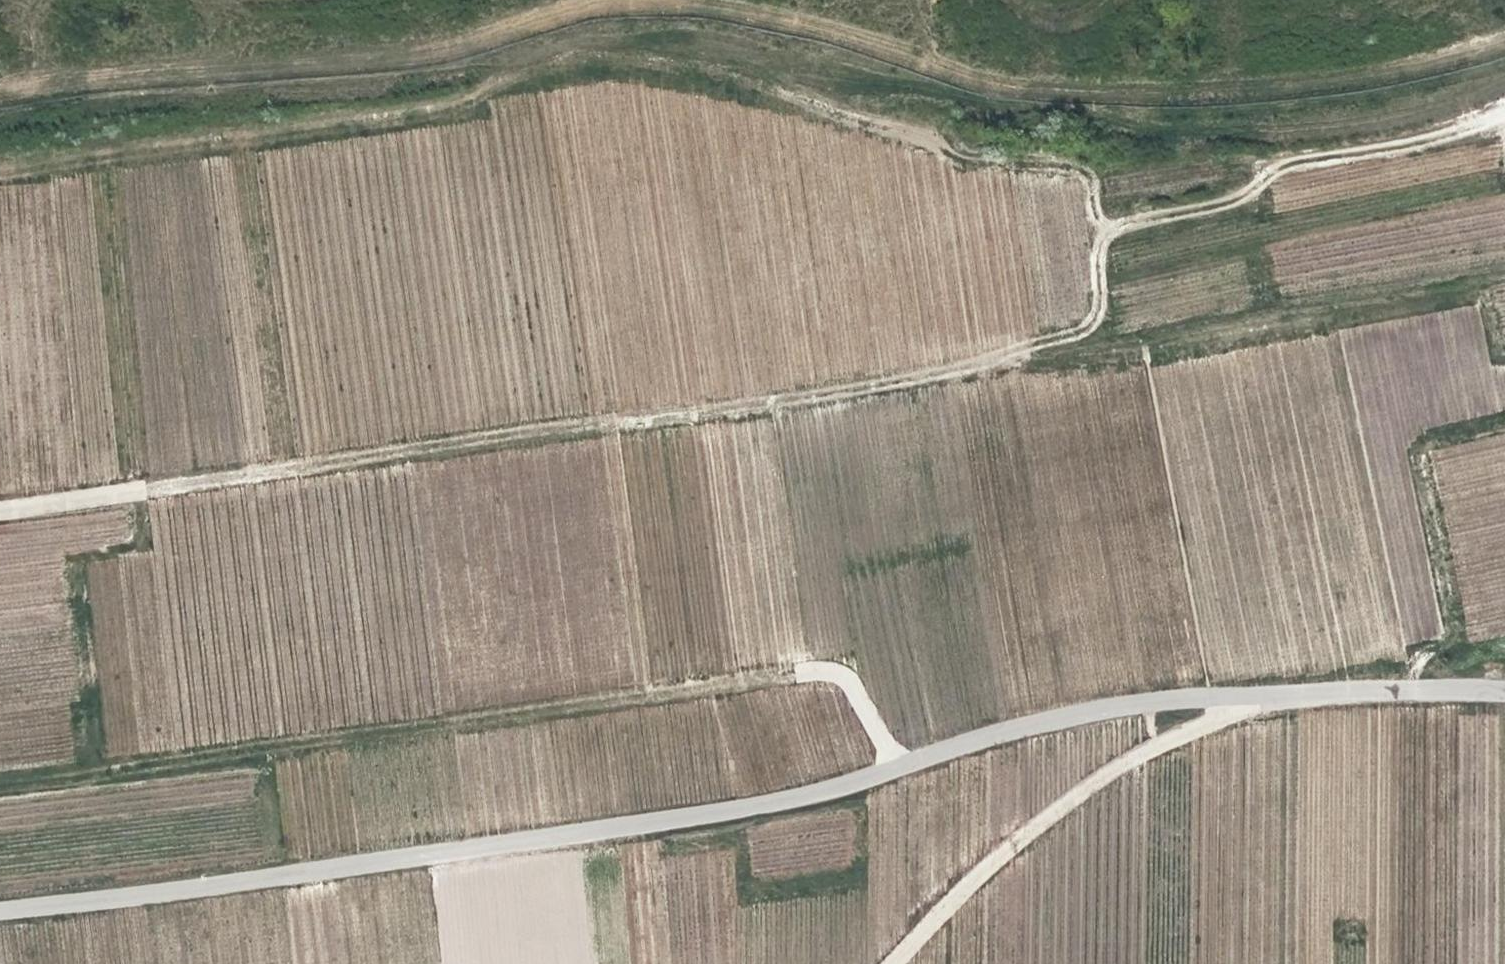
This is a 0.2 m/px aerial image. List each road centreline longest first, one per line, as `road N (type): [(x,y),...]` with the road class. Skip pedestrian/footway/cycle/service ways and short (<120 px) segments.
road 1 (track): [(1504,112),(1468,126),(1273,160),(1246,190),(1102,223),(1090,256),(1101,309),(1068,336),(971,365),(583,433),(139,486)]
road 2 (unclassified): [(0,907),(769,801),(959,736),(1236,696)]
road 3 (track): [(0,777),(815,667),(845,687),(885,762)]
road 4 (unclassified): [(1236,696),(1071,796),(884,963)]
road 5 (track): [(773,86),(980,160),(1070,167),(1102,223)]
road 6 (track): [(285,469),(231,134)]
road 7 (unclassified): [(1236,696),(1504,685)]
road 8 (unclassified): [(139,486),(0,506)]

